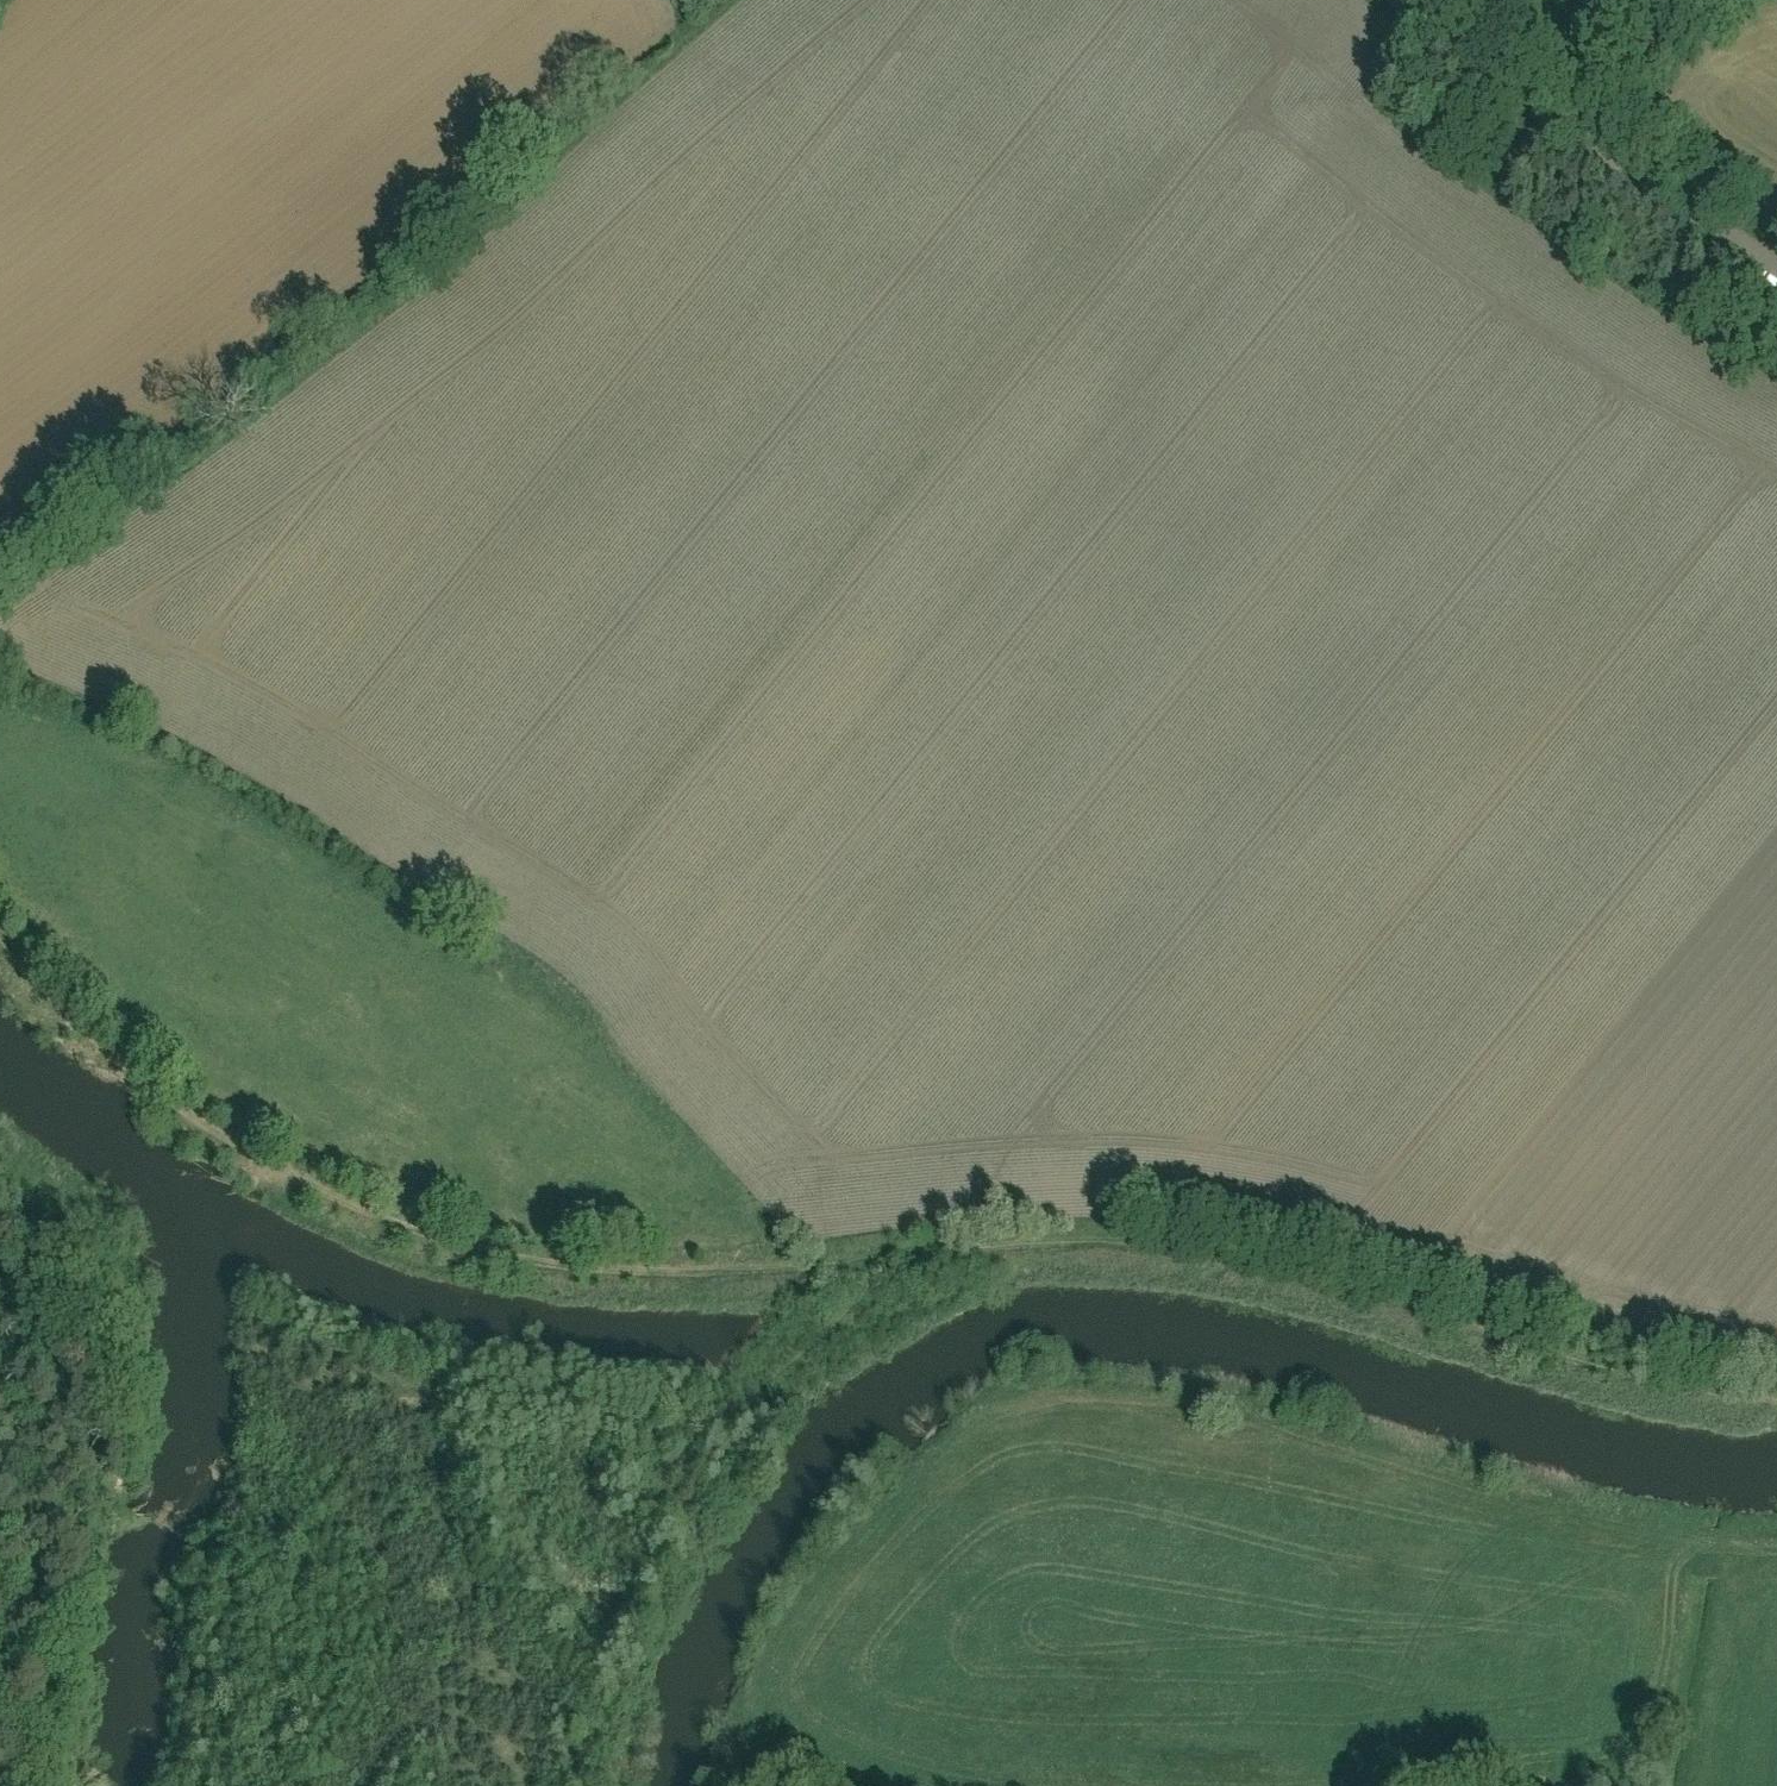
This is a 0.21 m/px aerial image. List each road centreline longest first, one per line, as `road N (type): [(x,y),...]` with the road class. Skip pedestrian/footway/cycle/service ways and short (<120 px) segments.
road 1 (residential): [(1776,264),(1406,0)]

